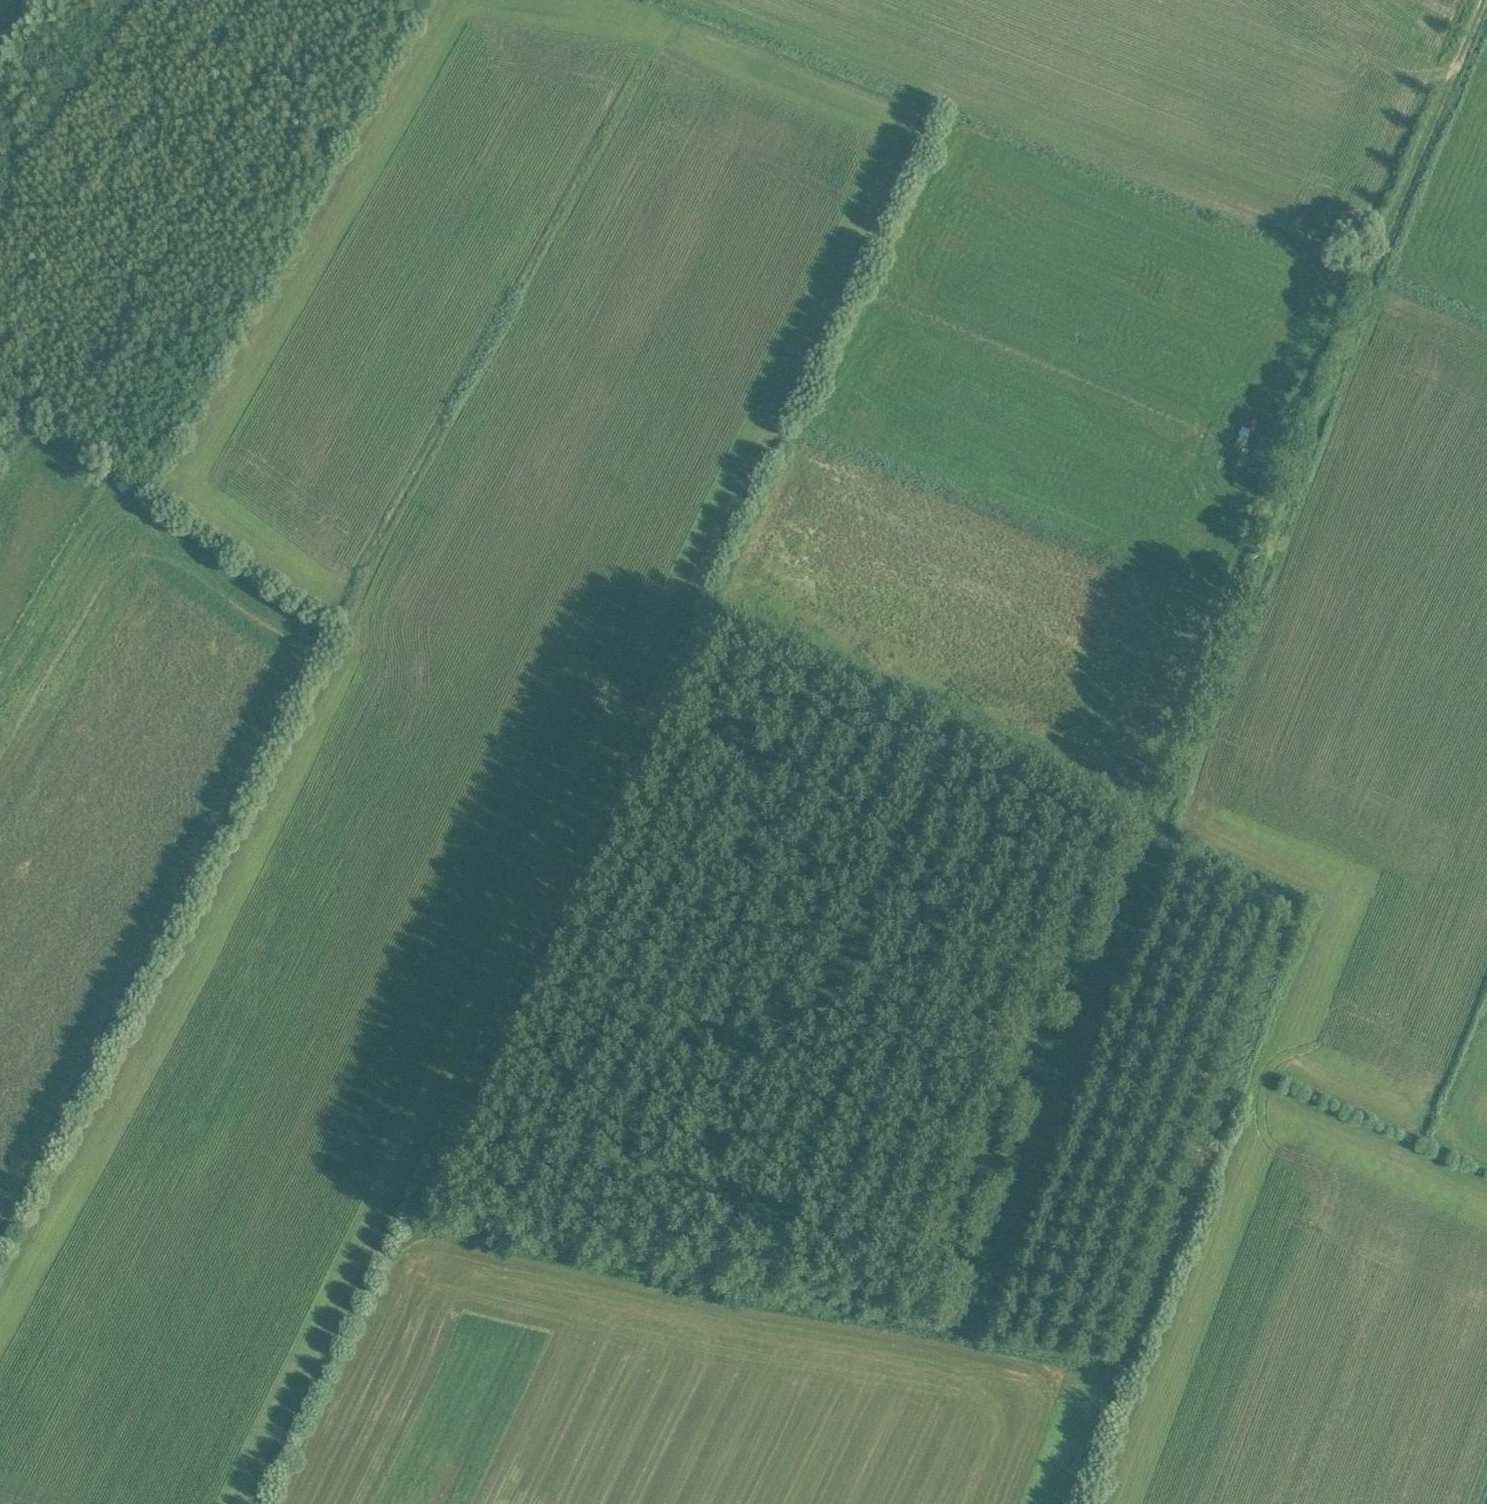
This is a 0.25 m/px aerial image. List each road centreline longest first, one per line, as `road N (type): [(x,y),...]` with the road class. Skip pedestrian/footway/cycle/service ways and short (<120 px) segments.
road 1 (track): [(1486,0),(1169,800)]

